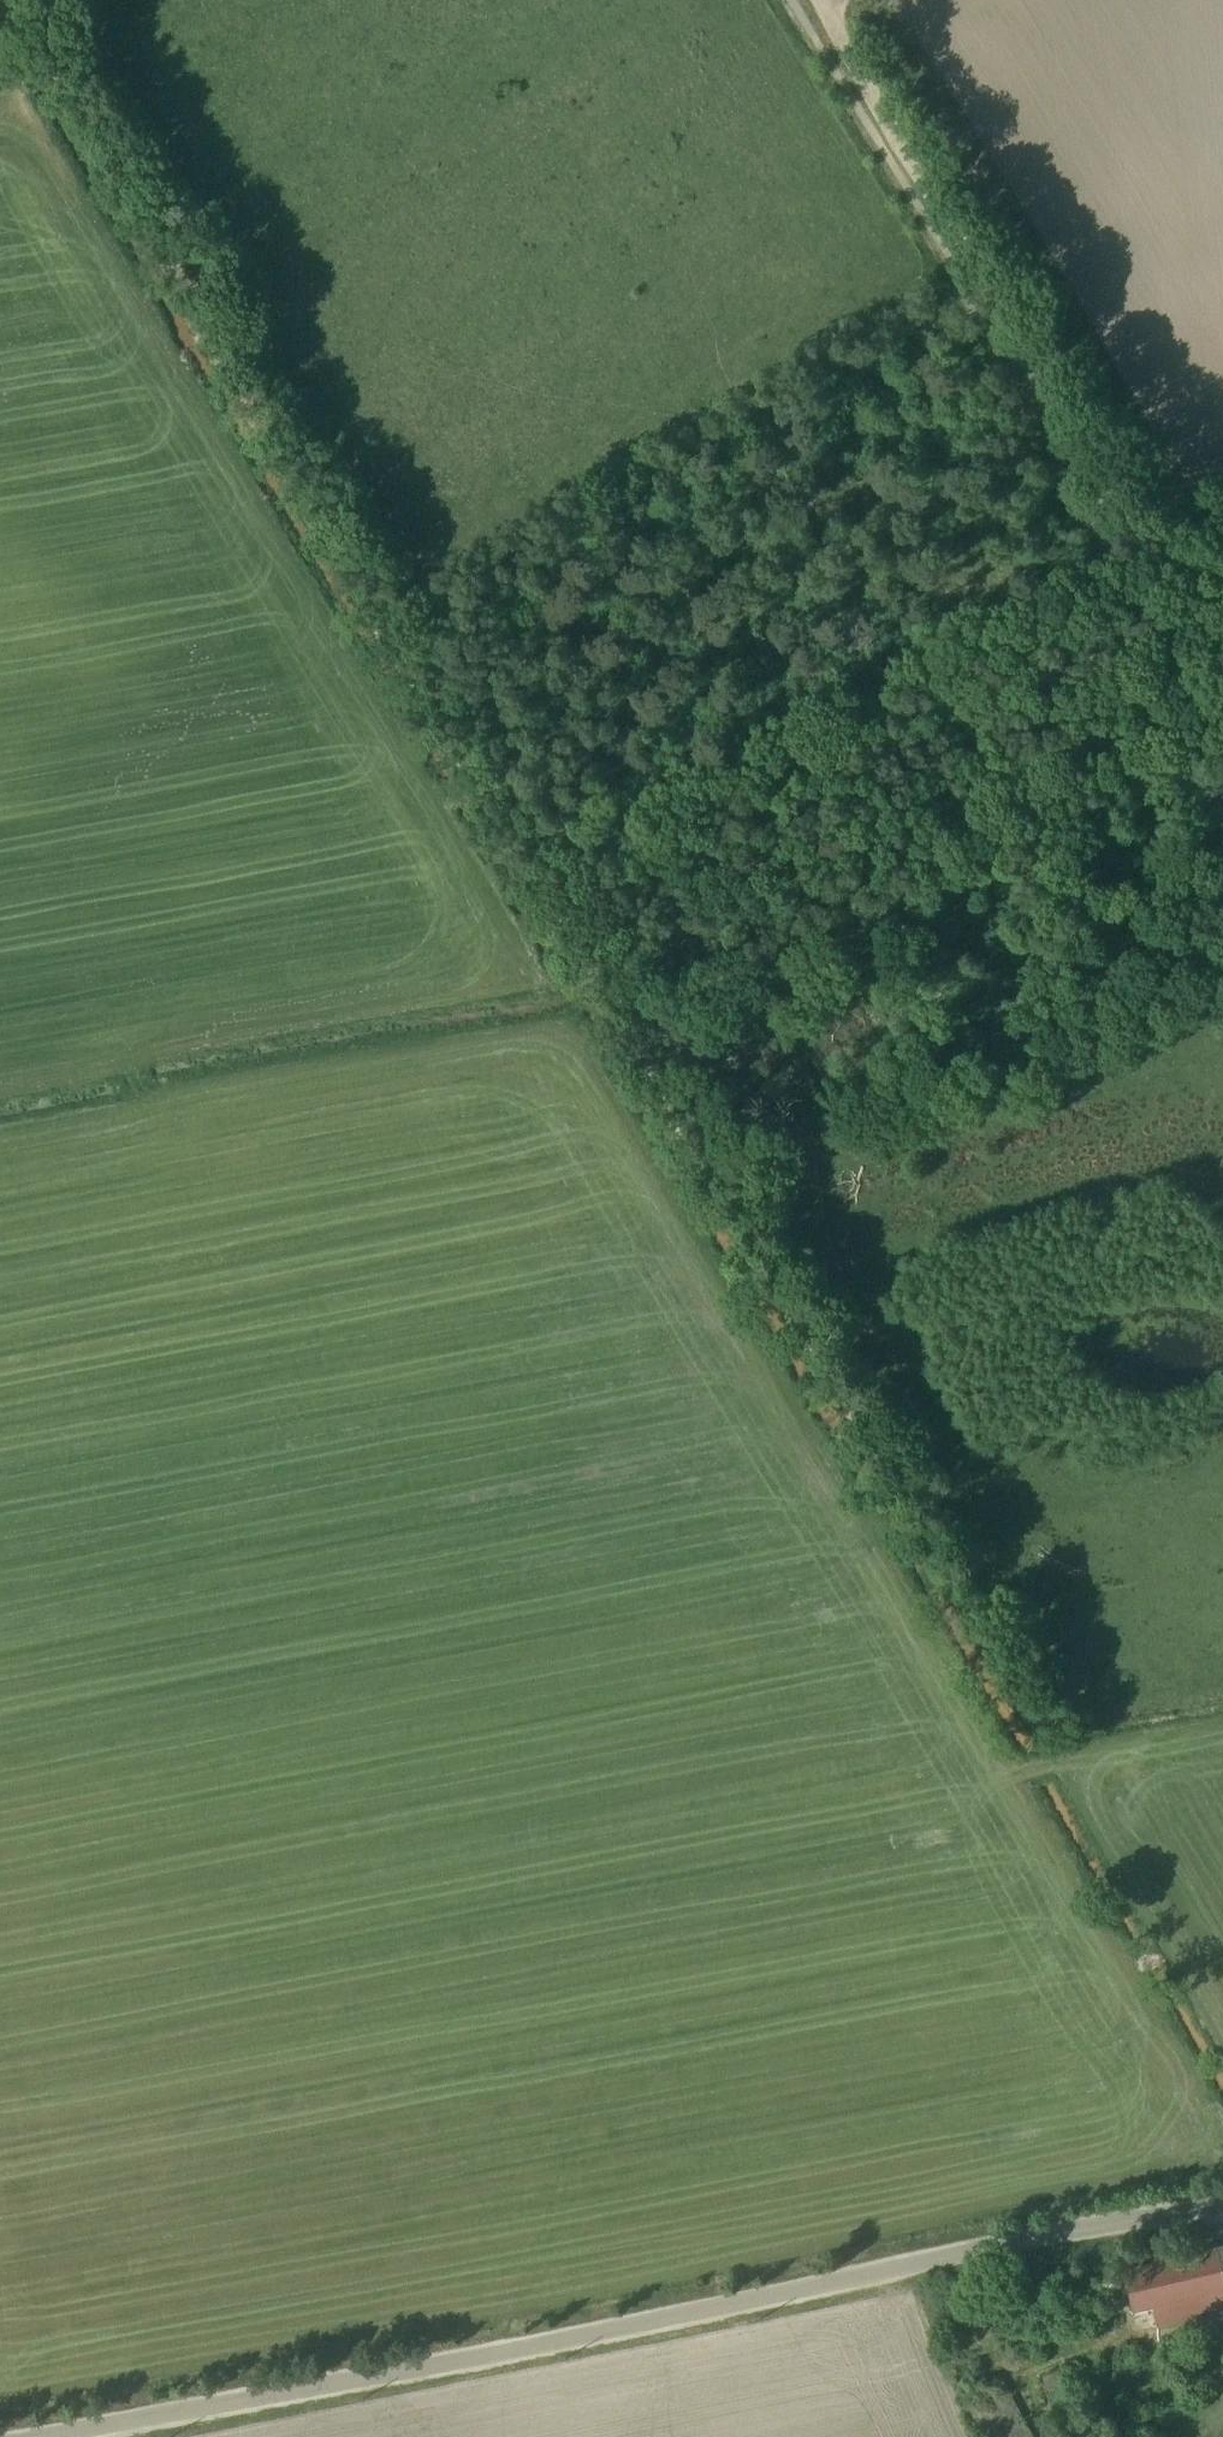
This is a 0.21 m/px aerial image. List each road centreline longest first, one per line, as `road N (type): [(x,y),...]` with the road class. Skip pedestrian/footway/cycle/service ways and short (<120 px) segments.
road 1 (tertiary): [(32,2436),(336,2384),(1222,2202)]
road 2 (track): [(1222,523),(1172,539),(1137,532),(1112,503),(824,0)]

